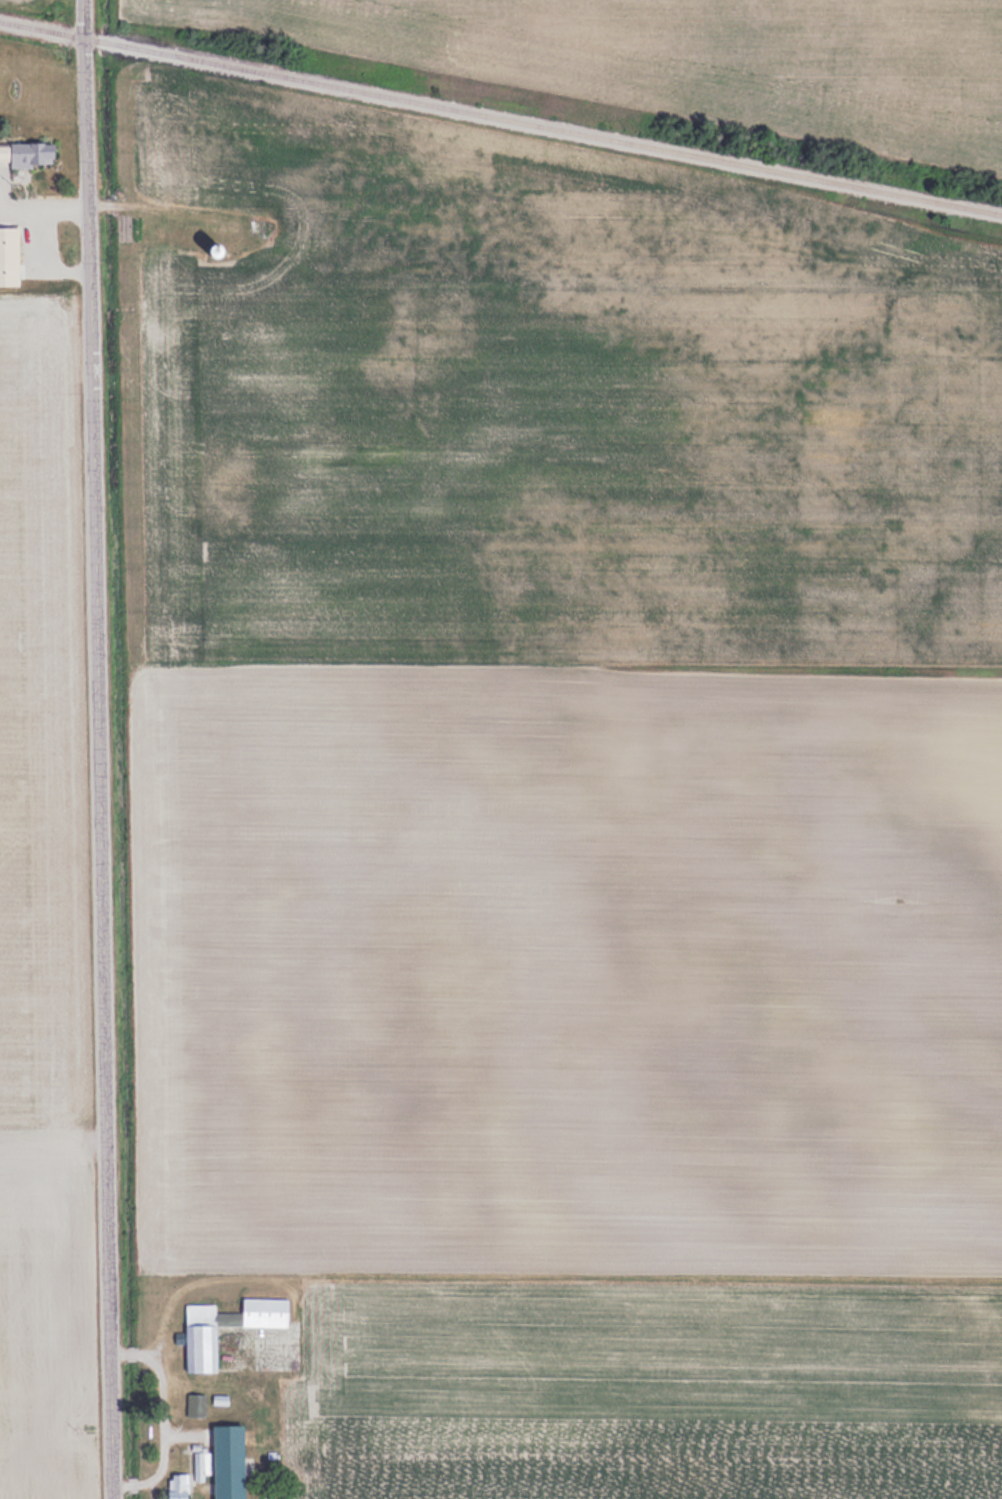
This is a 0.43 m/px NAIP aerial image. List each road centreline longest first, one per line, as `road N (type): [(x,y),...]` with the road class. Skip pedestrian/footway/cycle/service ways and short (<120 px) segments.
road 1 (tertiary): [(117,1498),(86,0)]

